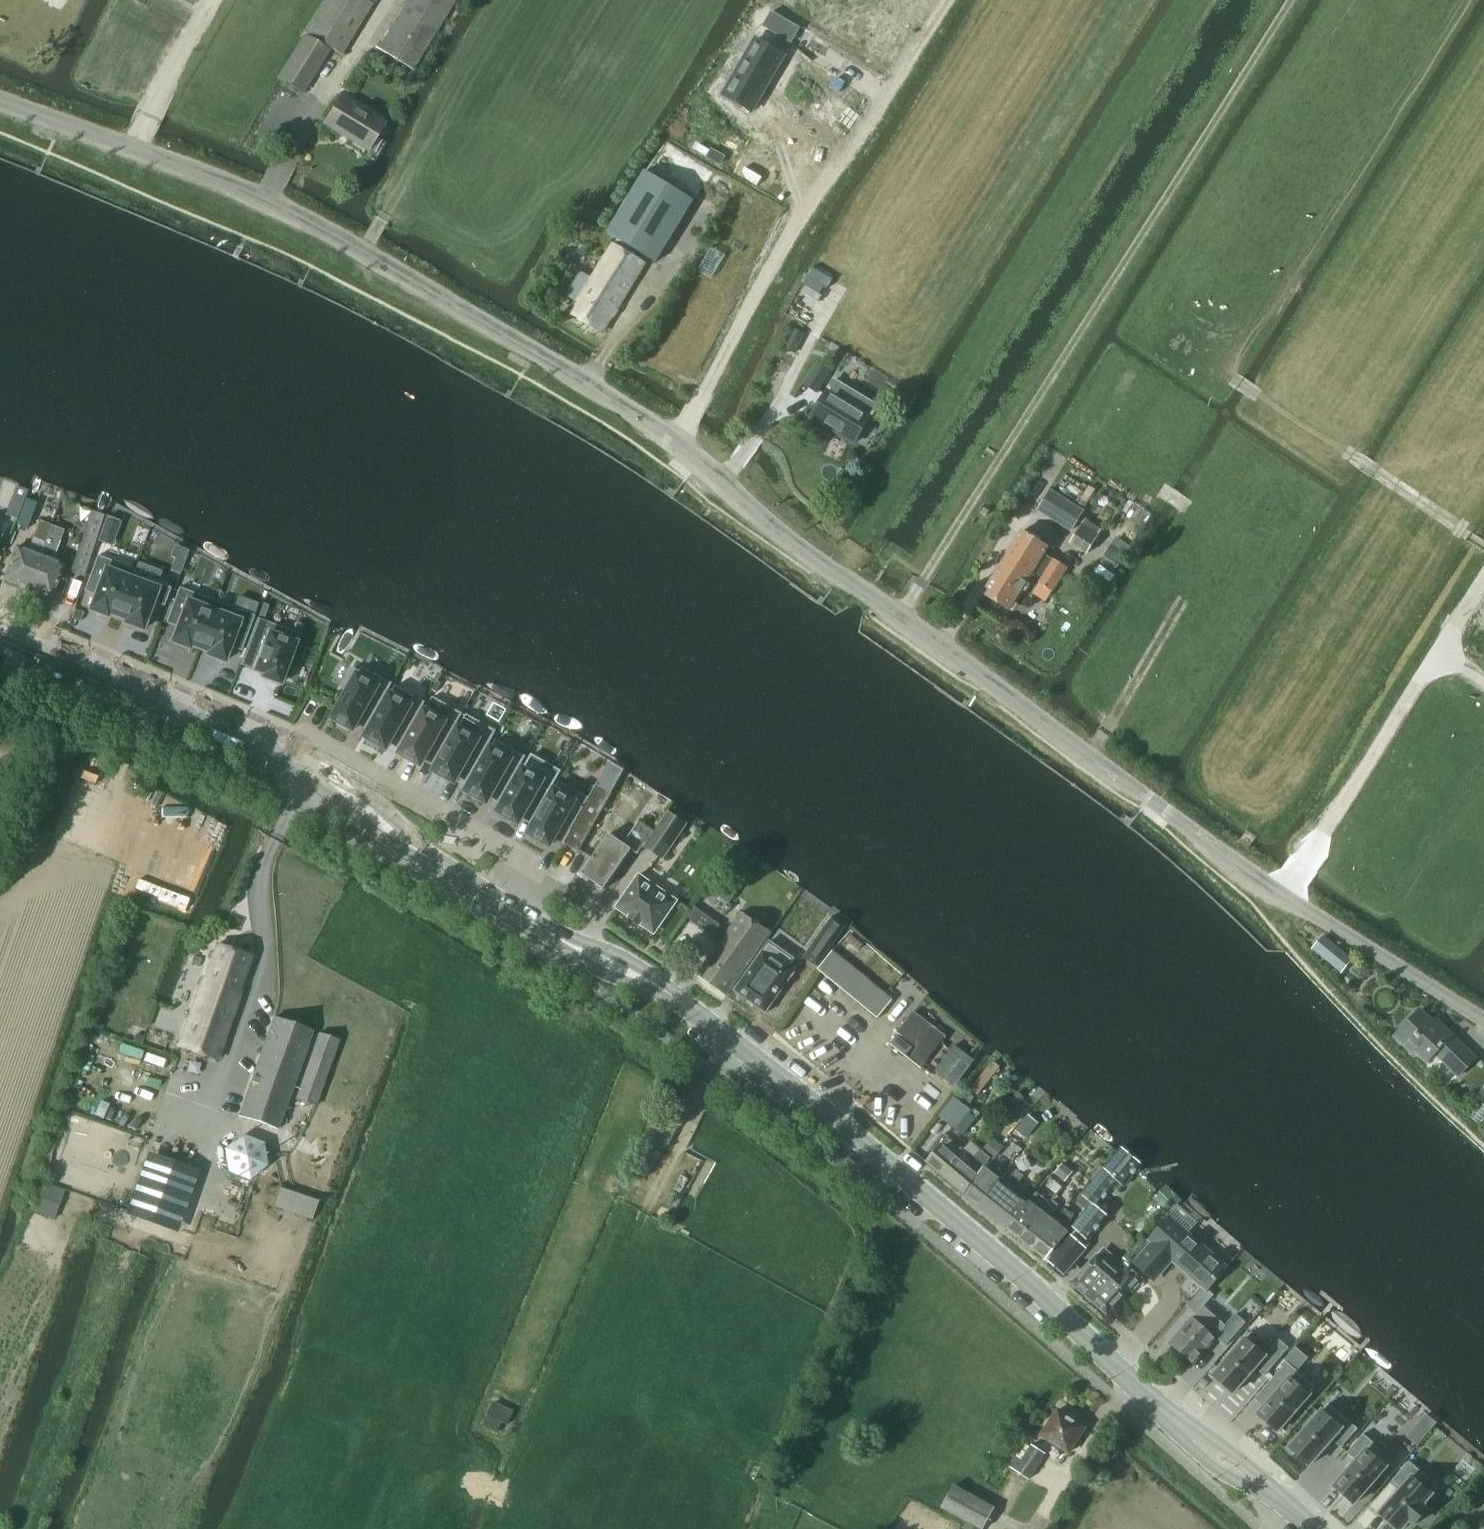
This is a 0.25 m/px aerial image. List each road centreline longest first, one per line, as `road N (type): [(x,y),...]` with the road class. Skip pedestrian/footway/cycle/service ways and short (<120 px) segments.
road 1 (tertiary): [(1483,1020),(1294,905),(1118,779),(782,536),(654,423),(362,248),(263,200),(0,101)]
road 2 (track): [(925,577),(1289,0)]
road 3 (secondary): [(1185,1428),(1051,1304),(712,1026)]
road 4 (track): [(1483,126),(1299,418),(1483,543)]
road 5 (track): [(1299,418),(1087,756)]
road 6 (secondary): [(315,777),(0,639)]
road 7 (secondary): [(712,1026),(619,956),(529,920)]
road 8 (secondary): [(529,920),(580,961),(712,1026)]
road 9 (secondary): [(438,864),(383,810),(349,786),(315,777)]
road 10 (secondary): [(315,777),(383,840),(438,864)]
road 11 (secondary): [(1185,1428),(1196,1452),(1224,1477),(1284,1503)]
road 12 (secondary): [(1284,1503),(1262,1475),(1185,1428)]

